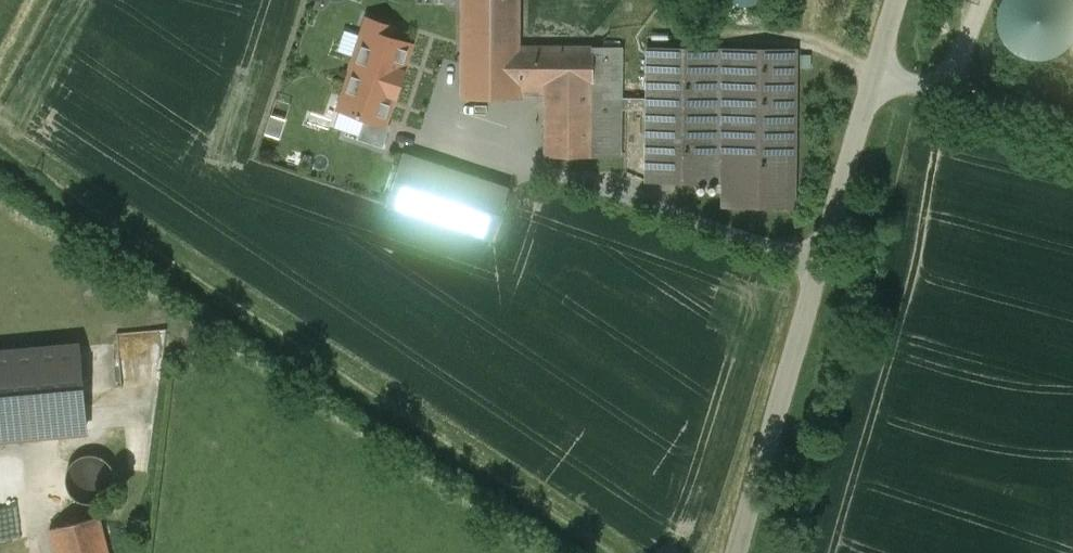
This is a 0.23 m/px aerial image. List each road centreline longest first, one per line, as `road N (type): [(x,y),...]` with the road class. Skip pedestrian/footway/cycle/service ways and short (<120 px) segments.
road 1 (unclassified): [(878,75),(816,260),(735,552)]
road 2 (unclassified): [(878,75),(1072,126)]

